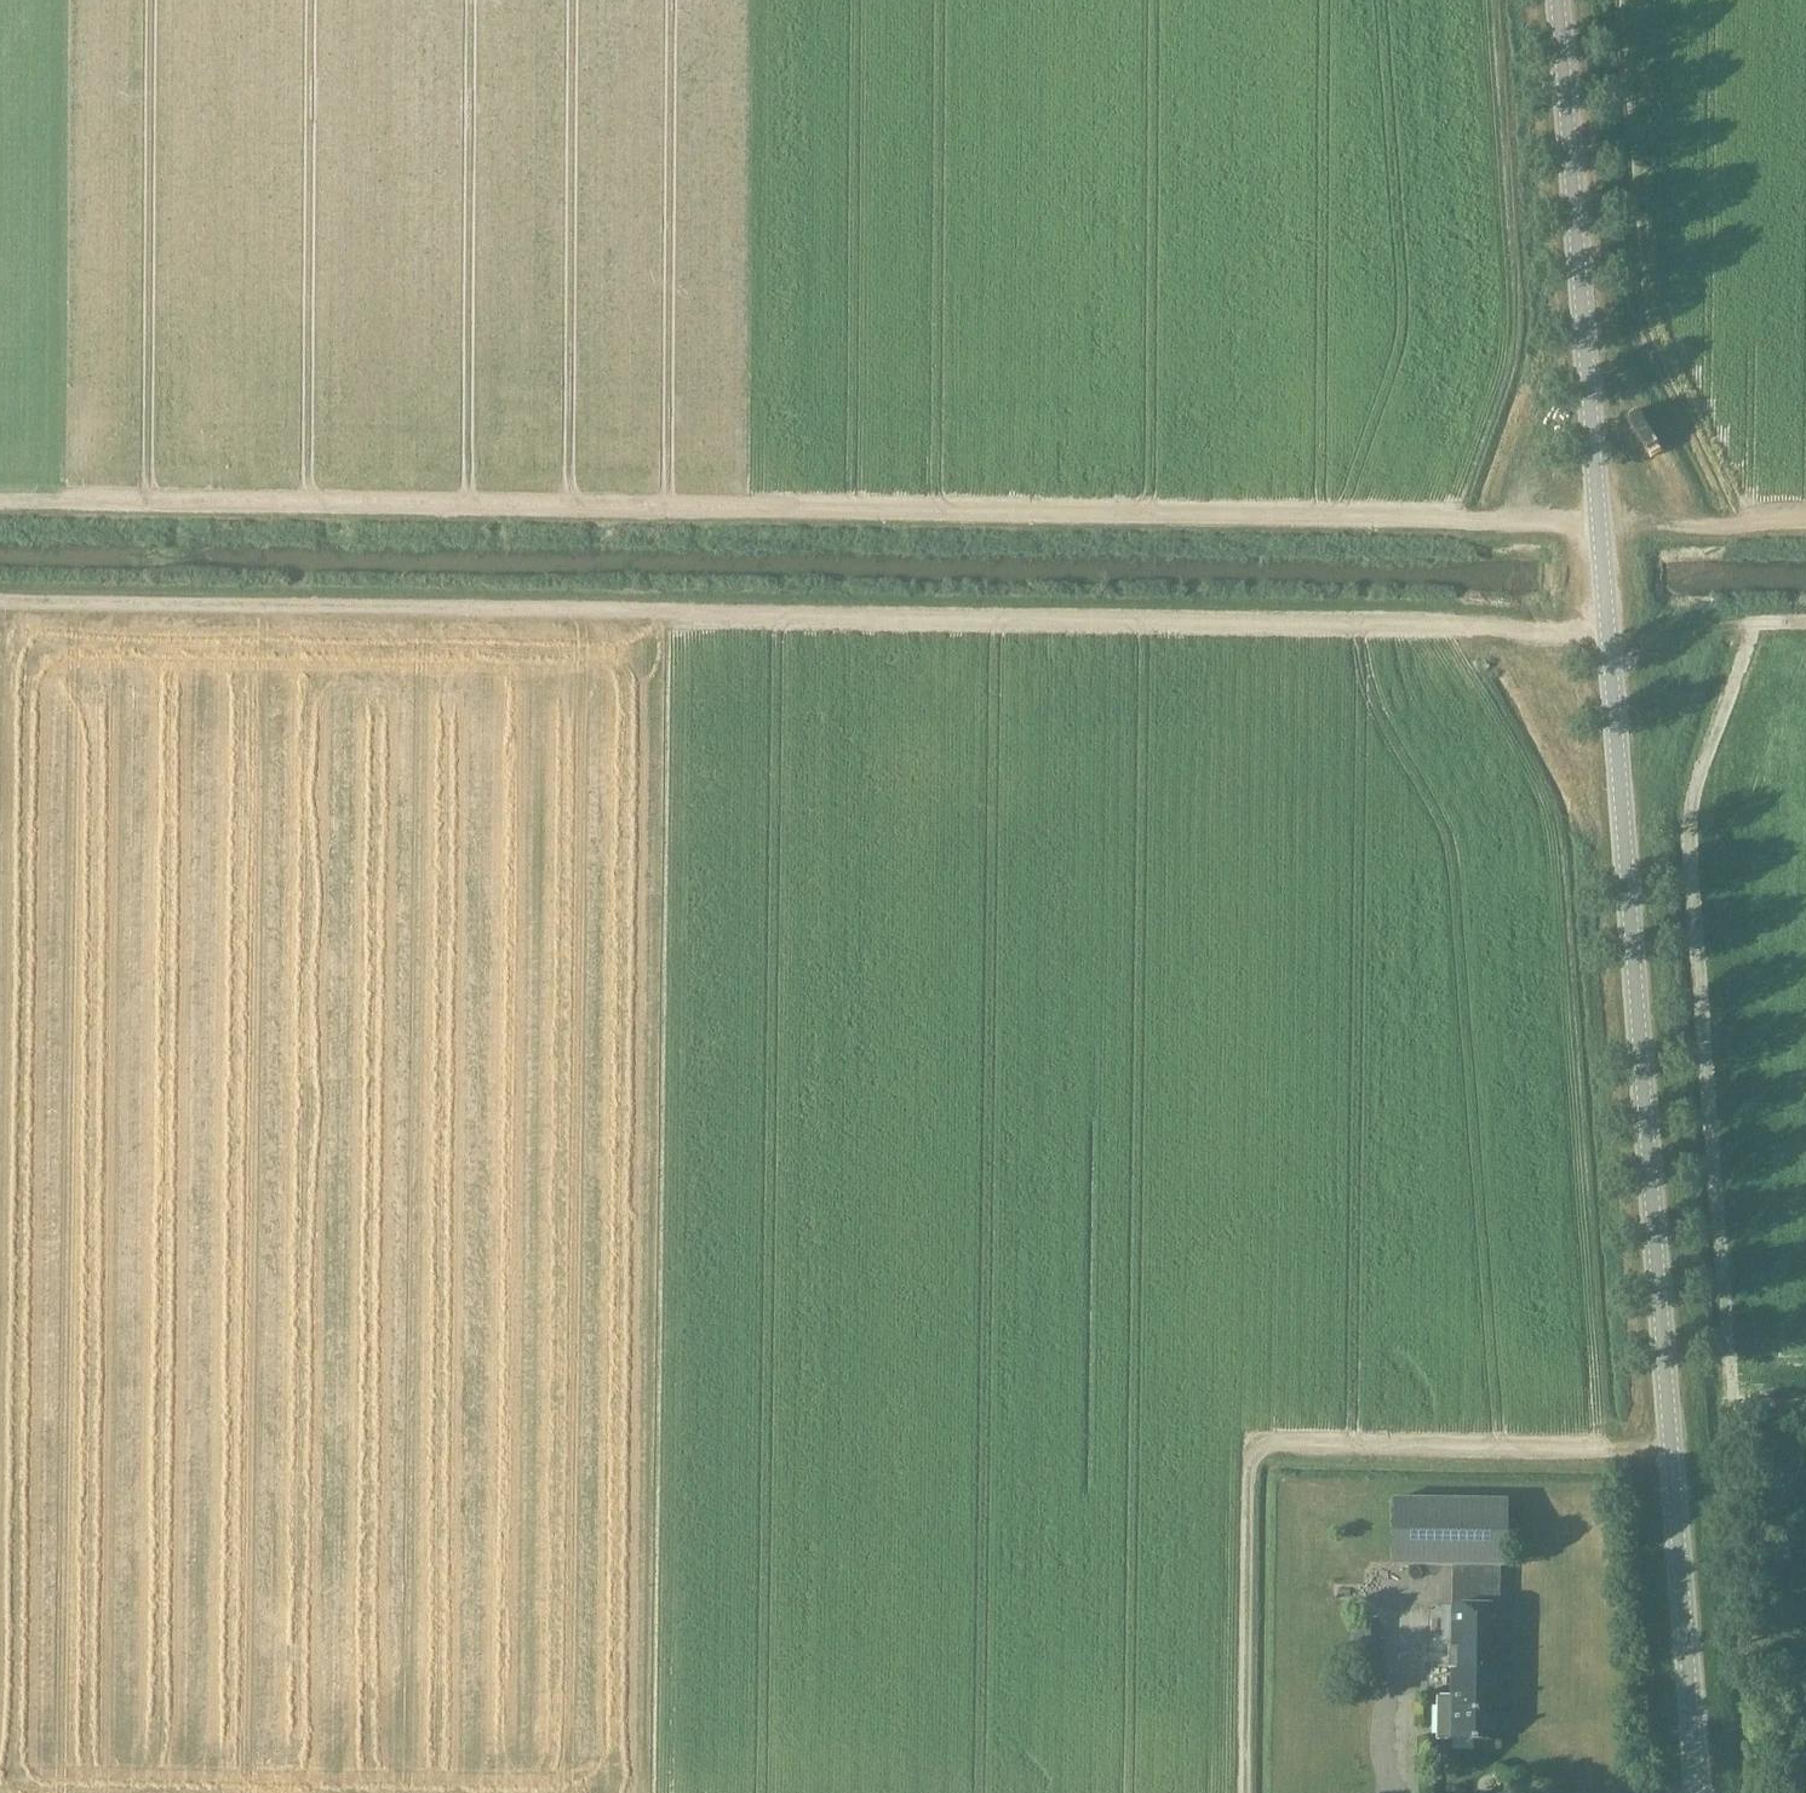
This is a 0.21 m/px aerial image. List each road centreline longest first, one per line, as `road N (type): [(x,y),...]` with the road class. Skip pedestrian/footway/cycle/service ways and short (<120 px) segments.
road 1 (unclassified): [(1698,1792),(1557,0)]

